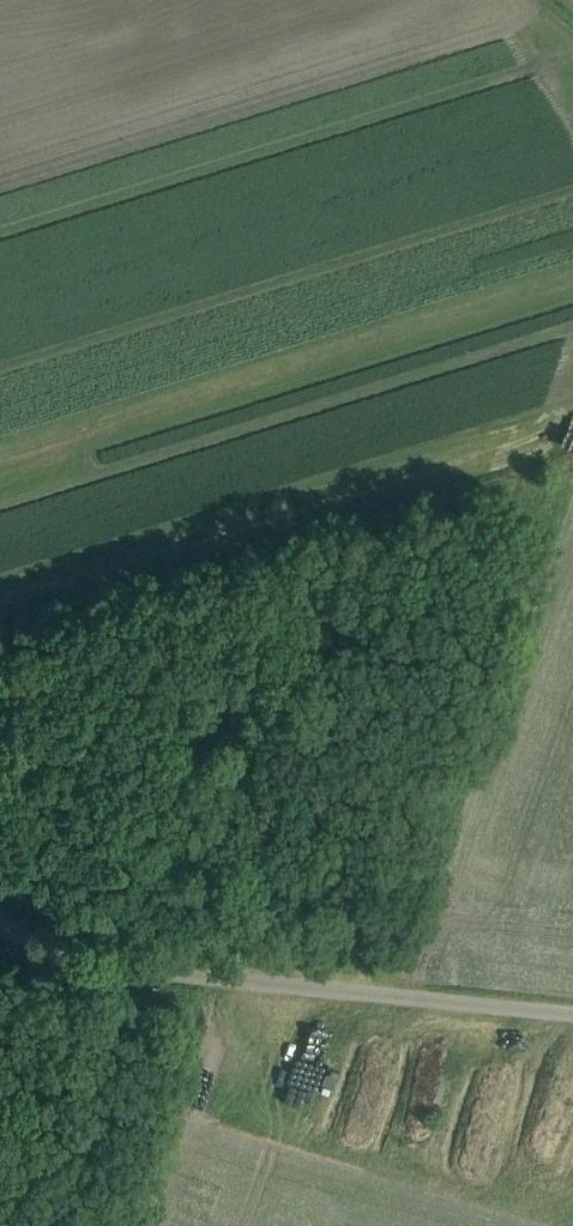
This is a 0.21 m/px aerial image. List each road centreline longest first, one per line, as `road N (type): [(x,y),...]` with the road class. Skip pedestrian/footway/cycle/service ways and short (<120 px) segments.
road 1 (unclassified): [(572,1016),(110,968),(40,947),(0,923)]

